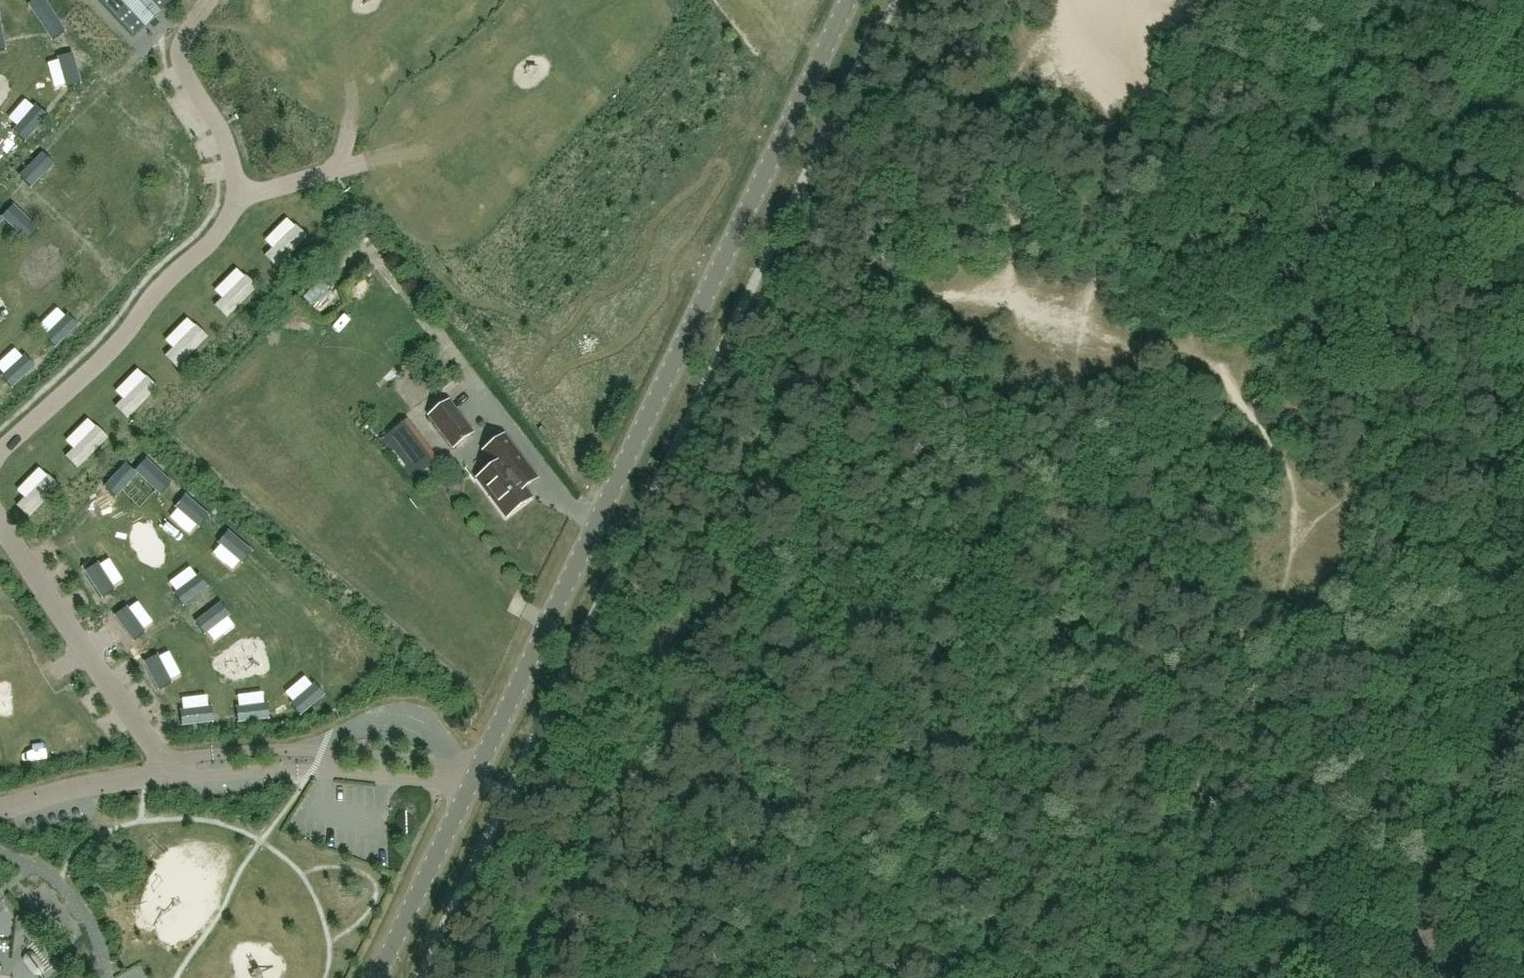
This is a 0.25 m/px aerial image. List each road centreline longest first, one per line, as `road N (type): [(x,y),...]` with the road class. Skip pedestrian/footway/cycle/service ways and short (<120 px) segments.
road 1 (unclassified): [(376,977),(847,0)]

